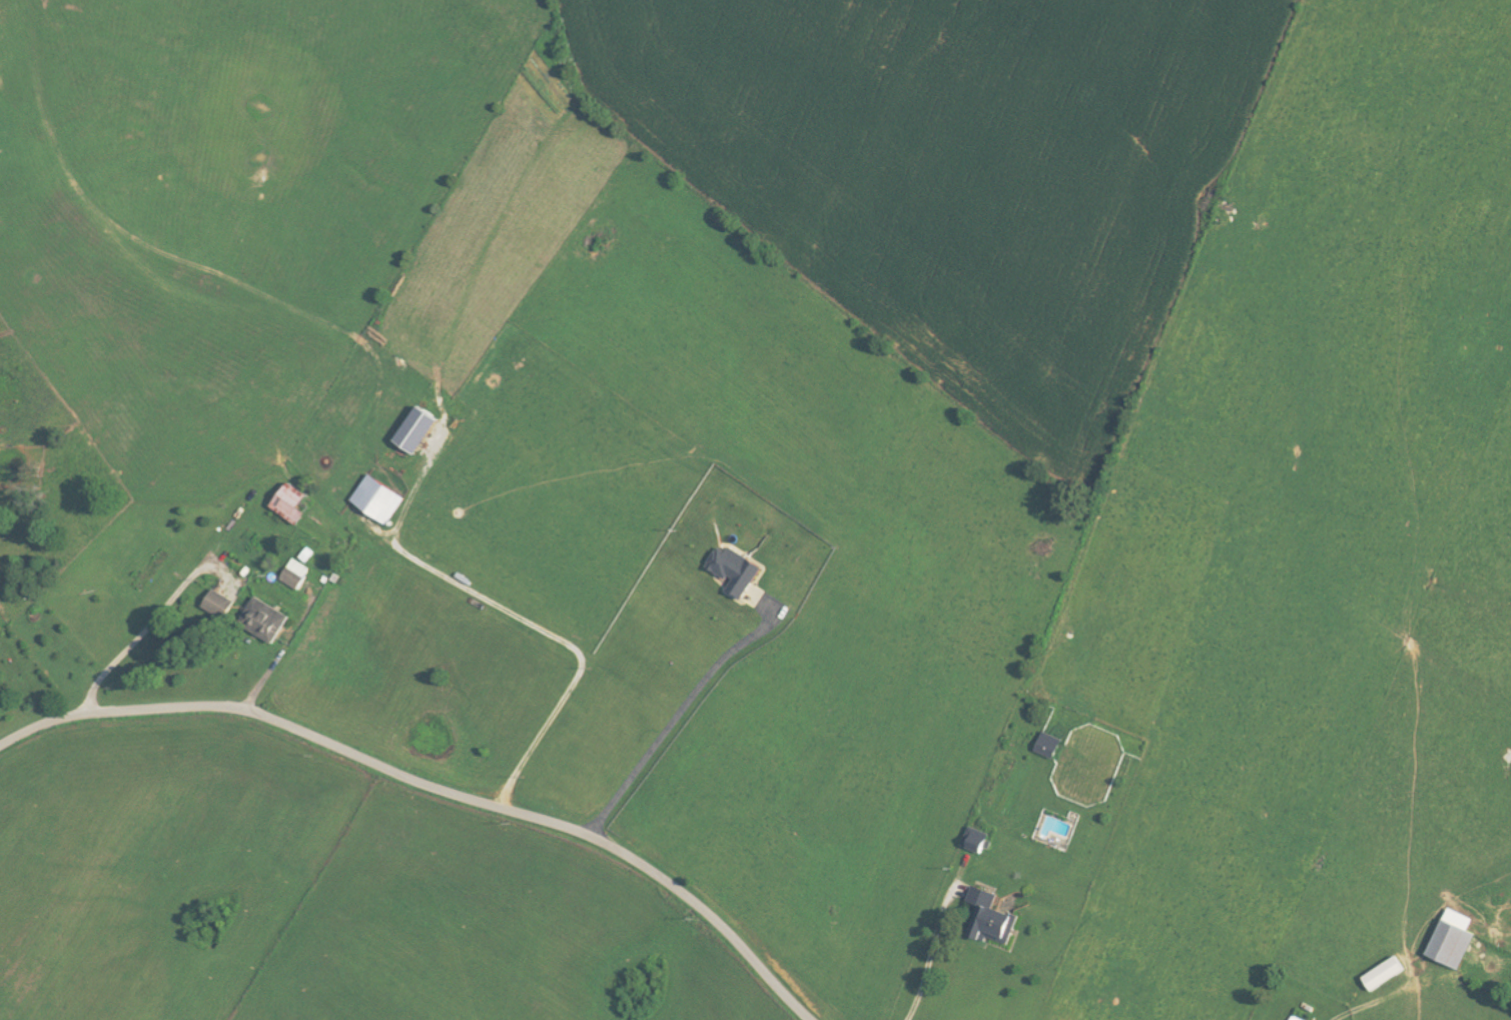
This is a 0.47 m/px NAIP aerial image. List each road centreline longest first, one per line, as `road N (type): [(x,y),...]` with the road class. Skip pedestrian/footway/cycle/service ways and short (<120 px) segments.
road 1 (residential): [(813,1019),(721,926),(619,852),(424,785),(274,720),(204,708),(89,715),(0,750)]

